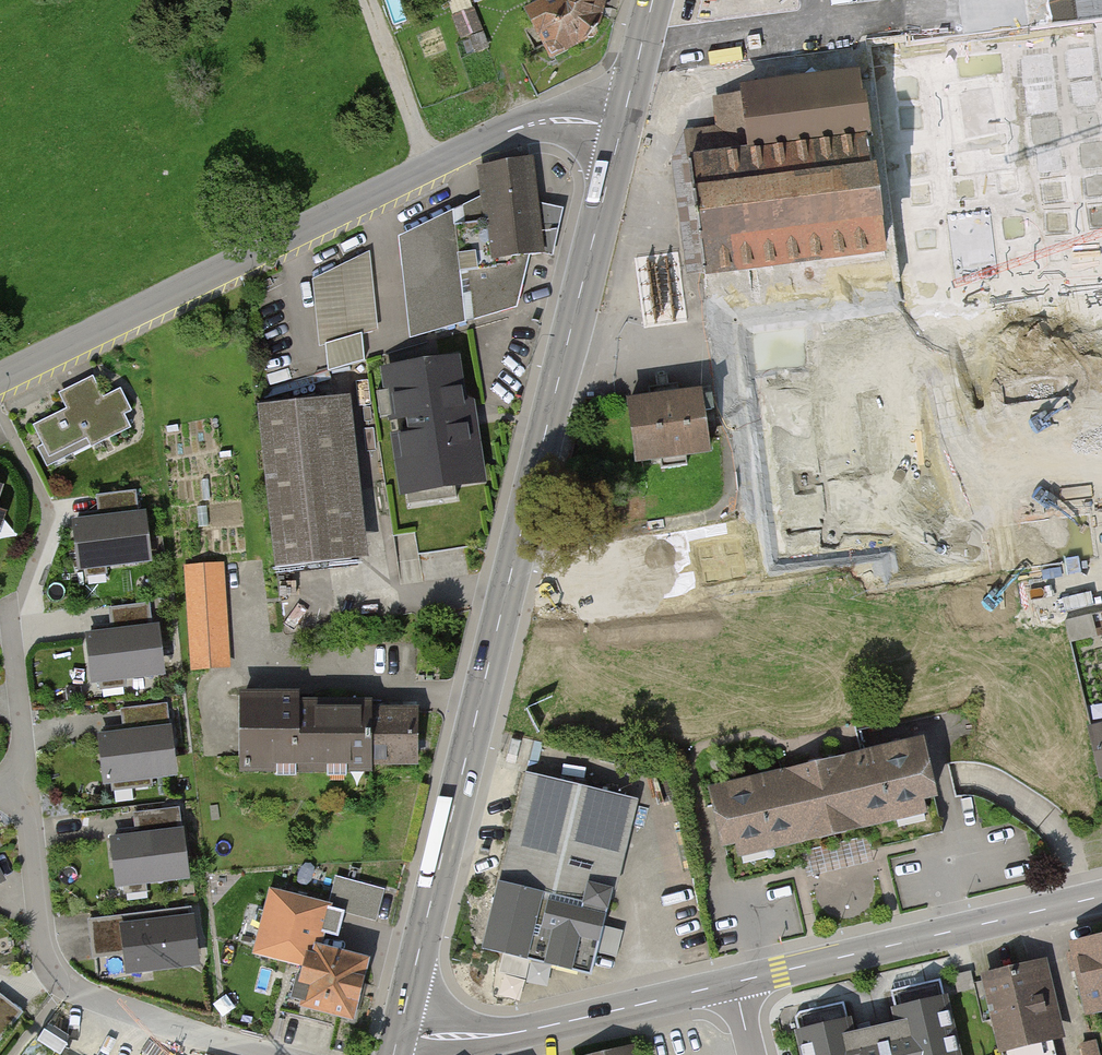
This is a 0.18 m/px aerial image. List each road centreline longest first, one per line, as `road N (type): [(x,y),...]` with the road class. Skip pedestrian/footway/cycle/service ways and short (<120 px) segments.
road 1 (secondary): [(621,130),(399,1034)]
road 2 (tertiary): [(621,130),(544,121),(484,141),(0,383)]
road 3 (residential): [(19,779),(50,963),(65,987),(267,1054)]
road 4 (tertiary): [(734,982),(1101,897)]
road 5 (tertiary): [(399,1034),(533,1030),(734,982)]
road 6 (residential): [(11,609),(23,730),(19,779)]
road 7 (secondary): [(653,0),(621,130)]

